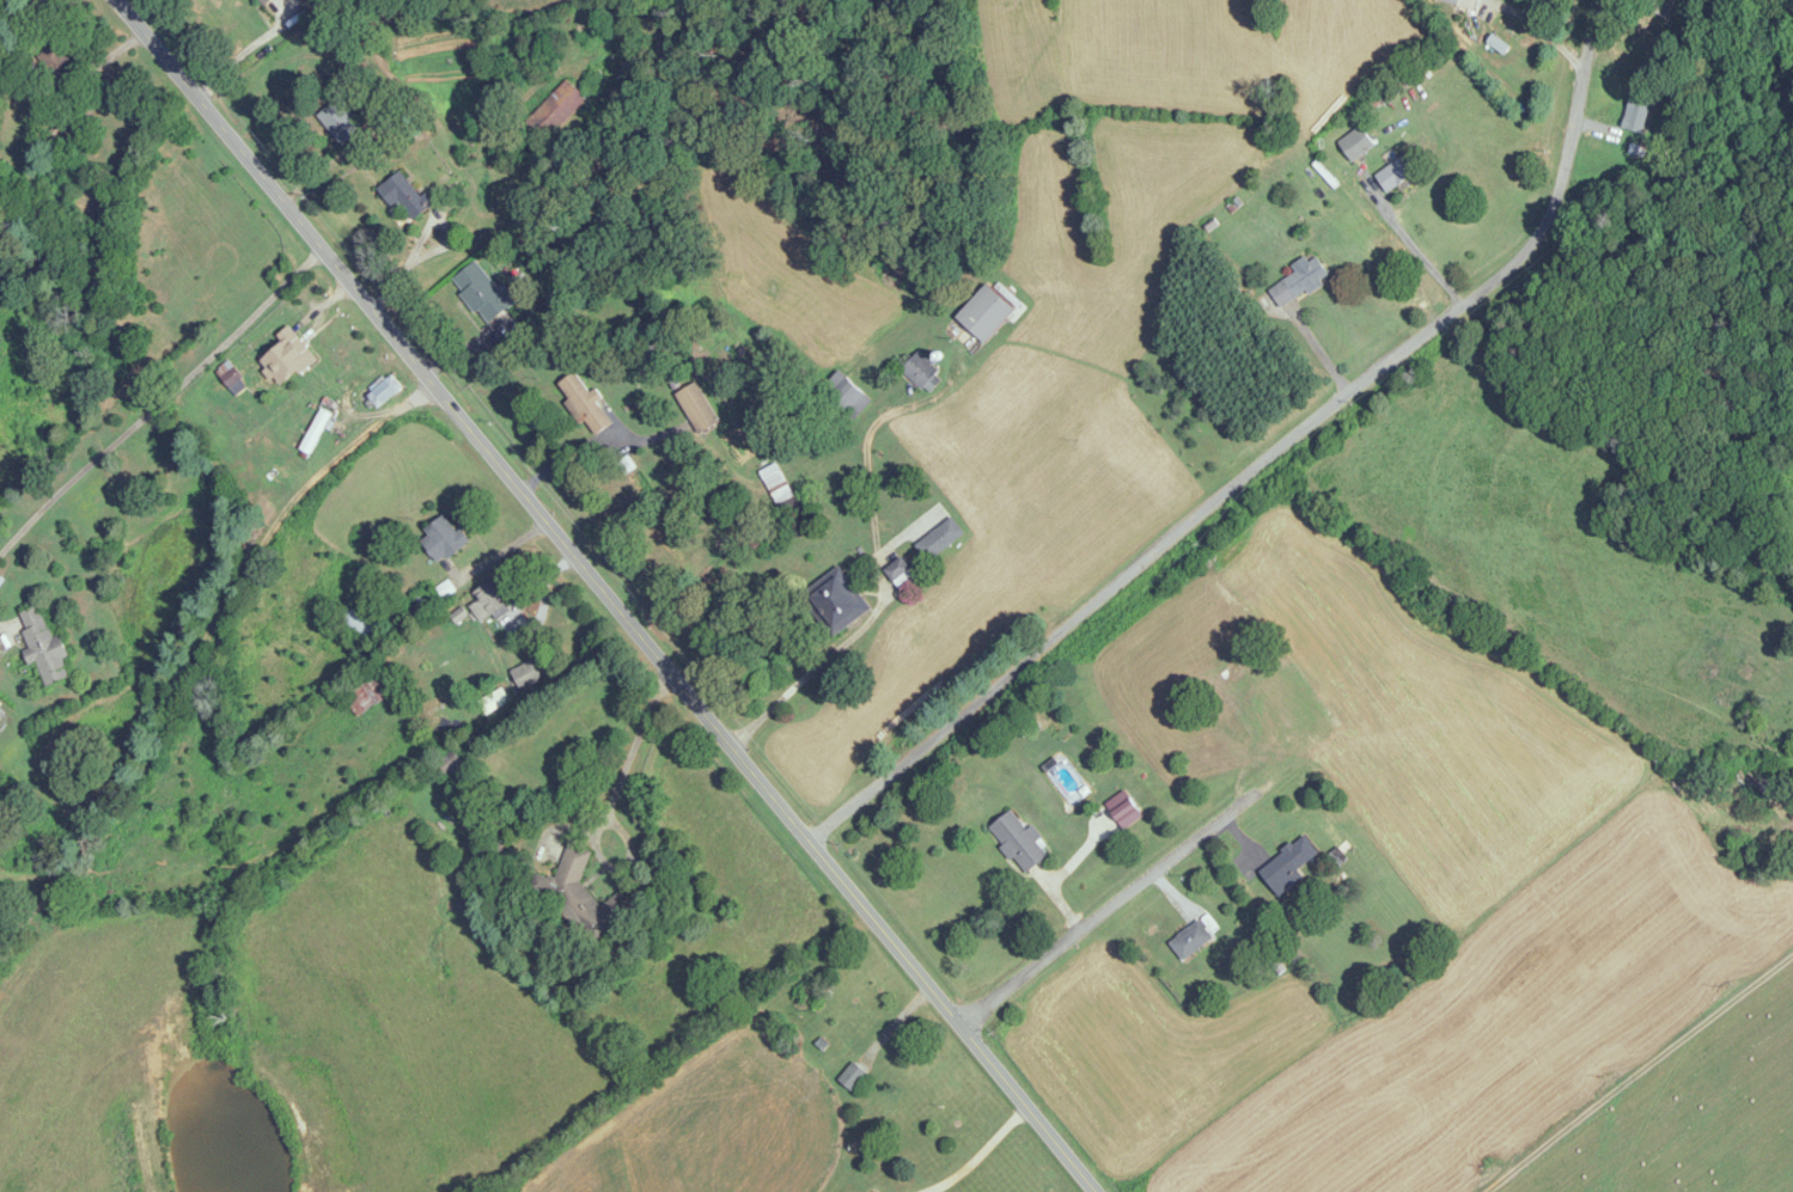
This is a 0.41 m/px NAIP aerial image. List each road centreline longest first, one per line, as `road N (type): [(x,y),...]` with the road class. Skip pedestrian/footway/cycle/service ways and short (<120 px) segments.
road 1 (tertiary): [(1109,1191),(112,0)]
road 2 (residential): [(806,838),(1529,250),(1562,212),(1599,0)]
road 3 (residential): [(962,1020),(1475,612)]
road 4 (residential): [(1792,943),(1472,1191)]

